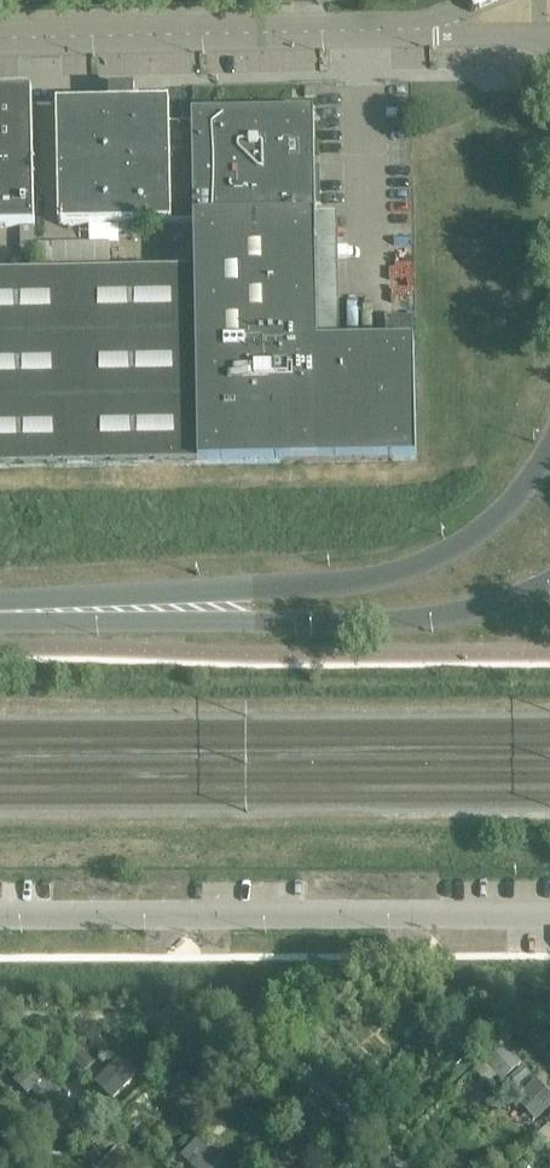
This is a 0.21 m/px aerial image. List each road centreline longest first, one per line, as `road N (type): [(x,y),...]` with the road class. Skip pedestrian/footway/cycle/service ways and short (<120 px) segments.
road 1 (tertiary): [(549,451),(501,516),(407,571),(335,584),(0,608)]
road 2 (tertiary): [(0,616),(417,621),(482,610),(549,581)]
road 3 (unclassified): [(0,36),(433,28)]

